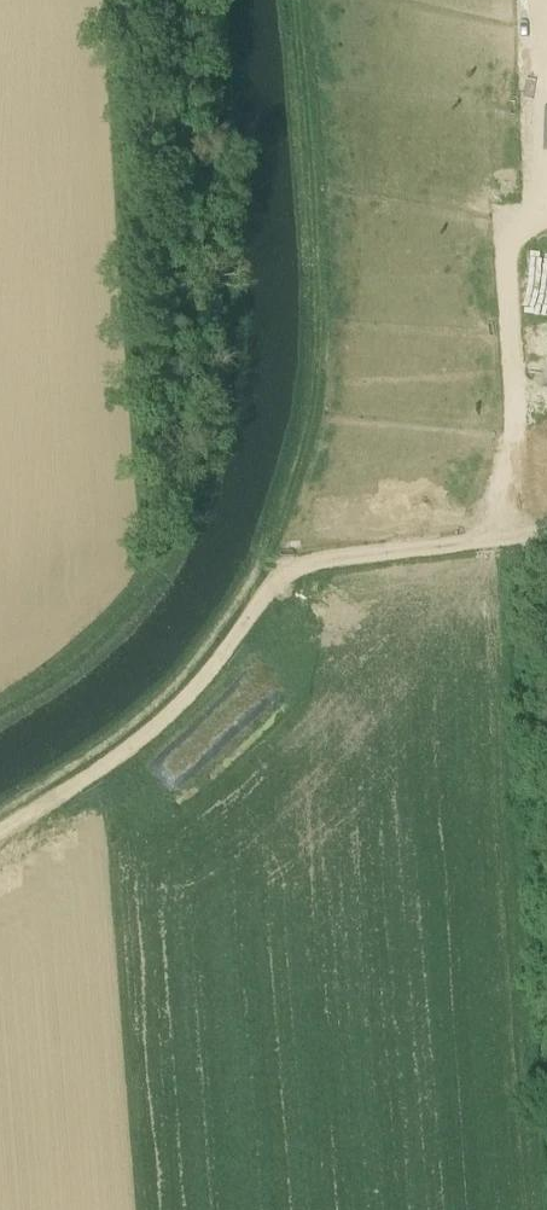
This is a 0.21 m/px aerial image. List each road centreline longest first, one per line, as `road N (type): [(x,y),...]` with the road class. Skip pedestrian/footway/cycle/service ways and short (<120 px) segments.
road 1 (track): [(209,0),(234,278),(235,355),(220,430),(185,527),(146,593),(93,649),(0,716)]
road 2 (track): [(0,828),(133,745),(297,565),(546,525)]

